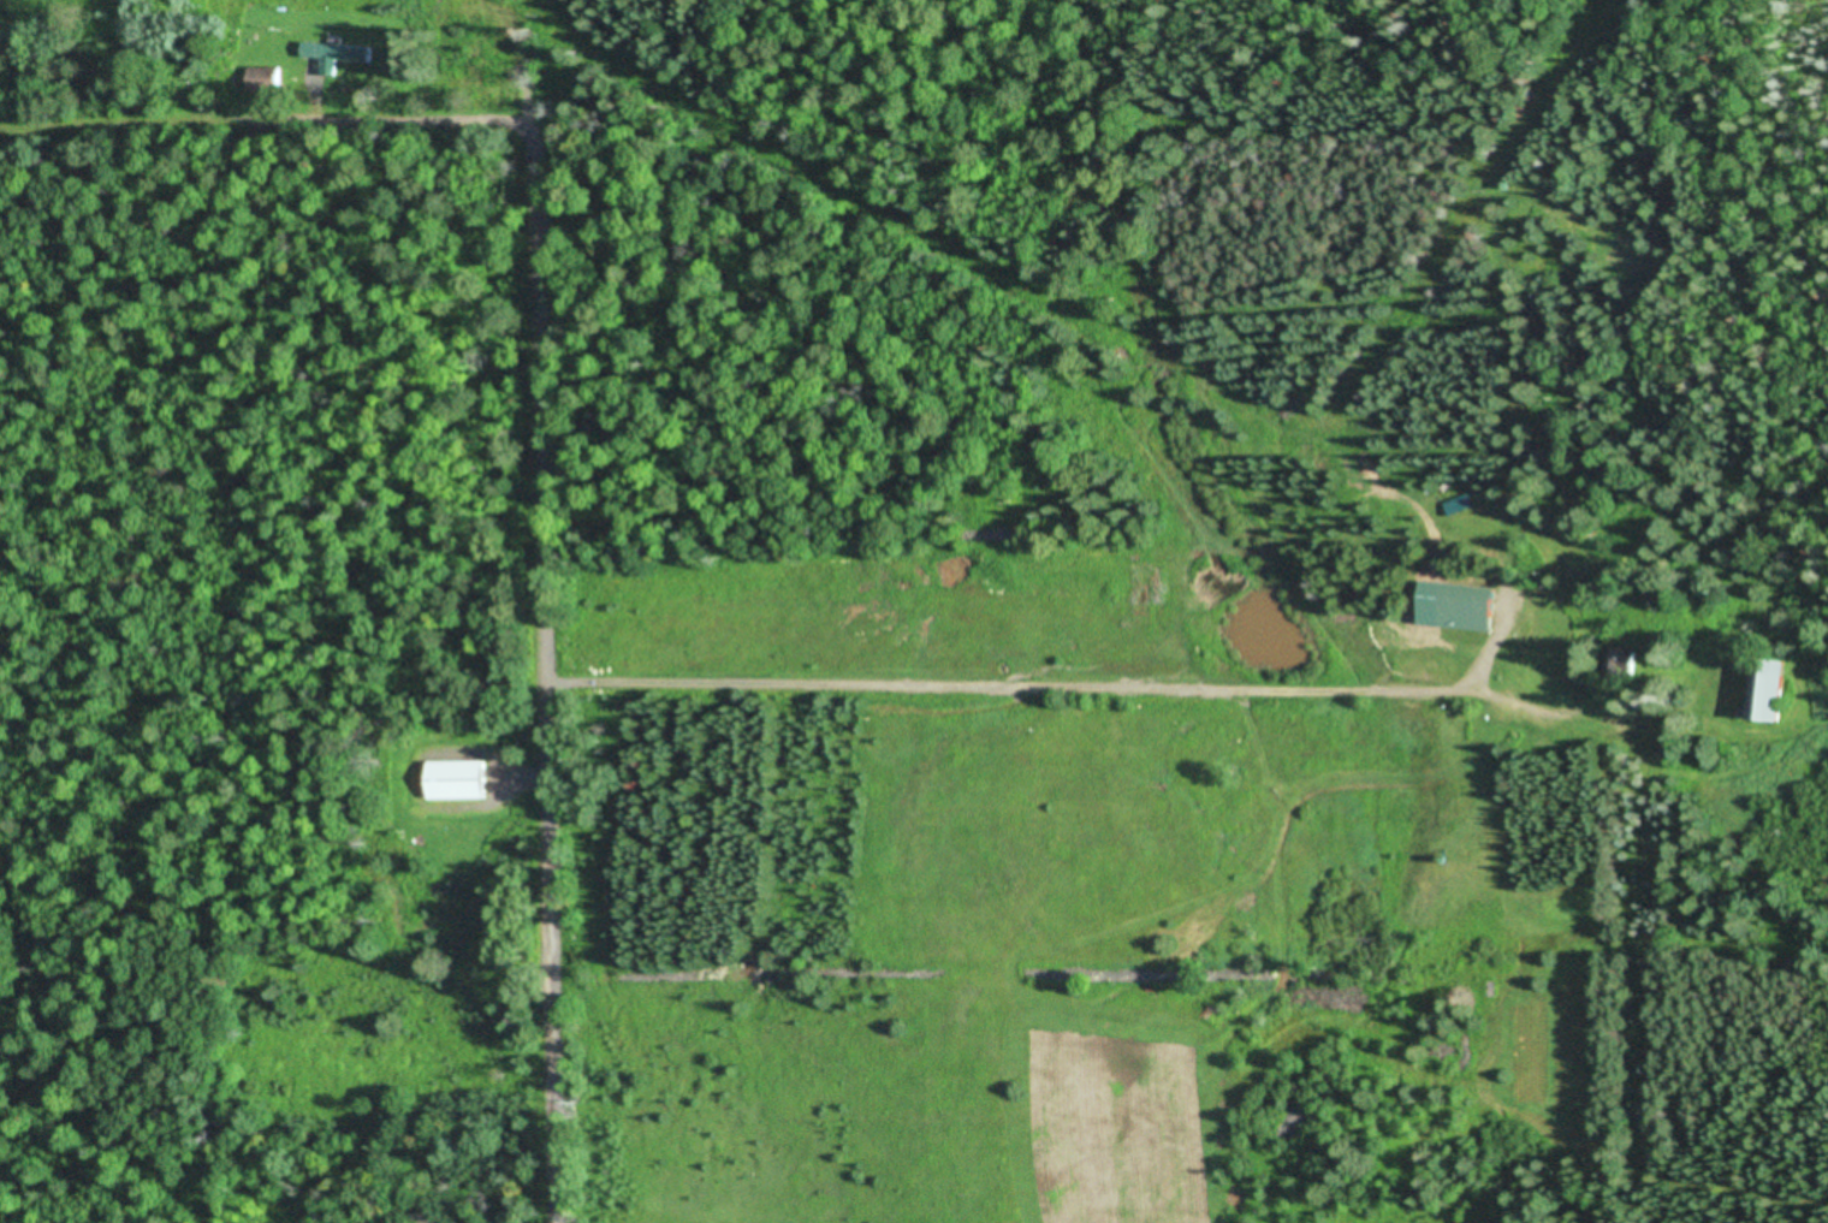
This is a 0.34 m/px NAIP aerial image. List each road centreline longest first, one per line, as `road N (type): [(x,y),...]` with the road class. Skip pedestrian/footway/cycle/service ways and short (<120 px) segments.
road 1 (residential): [(561,1222),(541,158),(497,47)]
road 2 (residential): [(552,712),(1501,717)]
road 3 (residential): [(546,437),(0,443)]

